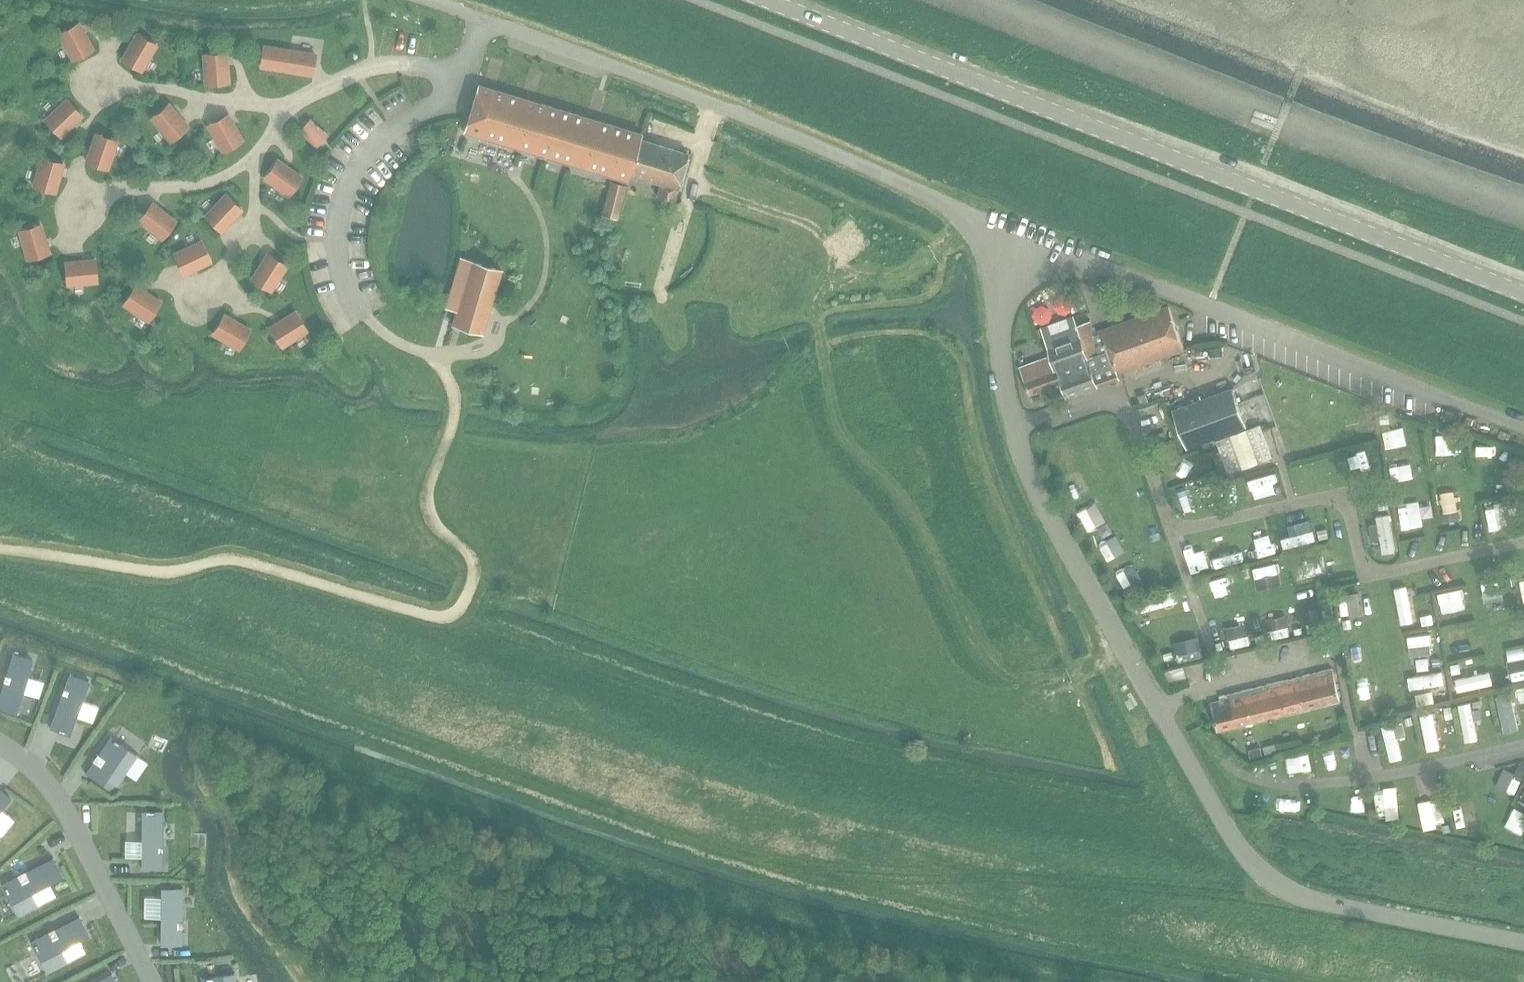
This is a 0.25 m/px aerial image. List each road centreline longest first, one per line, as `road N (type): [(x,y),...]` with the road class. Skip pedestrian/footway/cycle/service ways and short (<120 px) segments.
road 1 (tertiary): [(1523,295),(770,0)]
road 2 (unclassified): [(996,298),(983,229),(945,203),(716,104),(431,0)]
road 3 (track): [(839,264),(822,287),(817,315),(836,418),(919,522),(980,647),(1020,682),(1069,678),(1132,650)]
road 4 (unclassified): [(996,298),(1061,251),(1523,426)]
road 5 (unclassified): [(1523,942),(1294,890),(1252,856),(1160,702)]
road 6 (unclassified): [(1160,702),(1035,484),(1004,374),(996,298)]
road 7 (track): [(691,182),(803,220),(846,269),(876,276),(906,274),(974,220)]
road 8 (residential): [(156,981),(41,774),(0,743)]
road 9 (unclassified): [(1160,702),(1332,659)]

